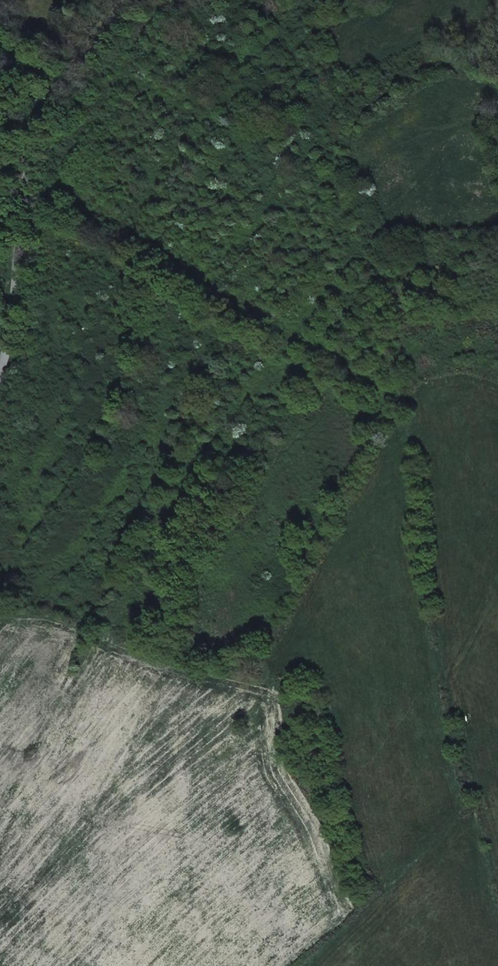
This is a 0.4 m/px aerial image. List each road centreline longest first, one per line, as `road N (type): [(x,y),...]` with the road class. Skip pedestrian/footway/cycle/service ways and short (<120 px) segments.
road 1 (unclassified): [(0,381),(25,318),(17,115),(135,0)]

